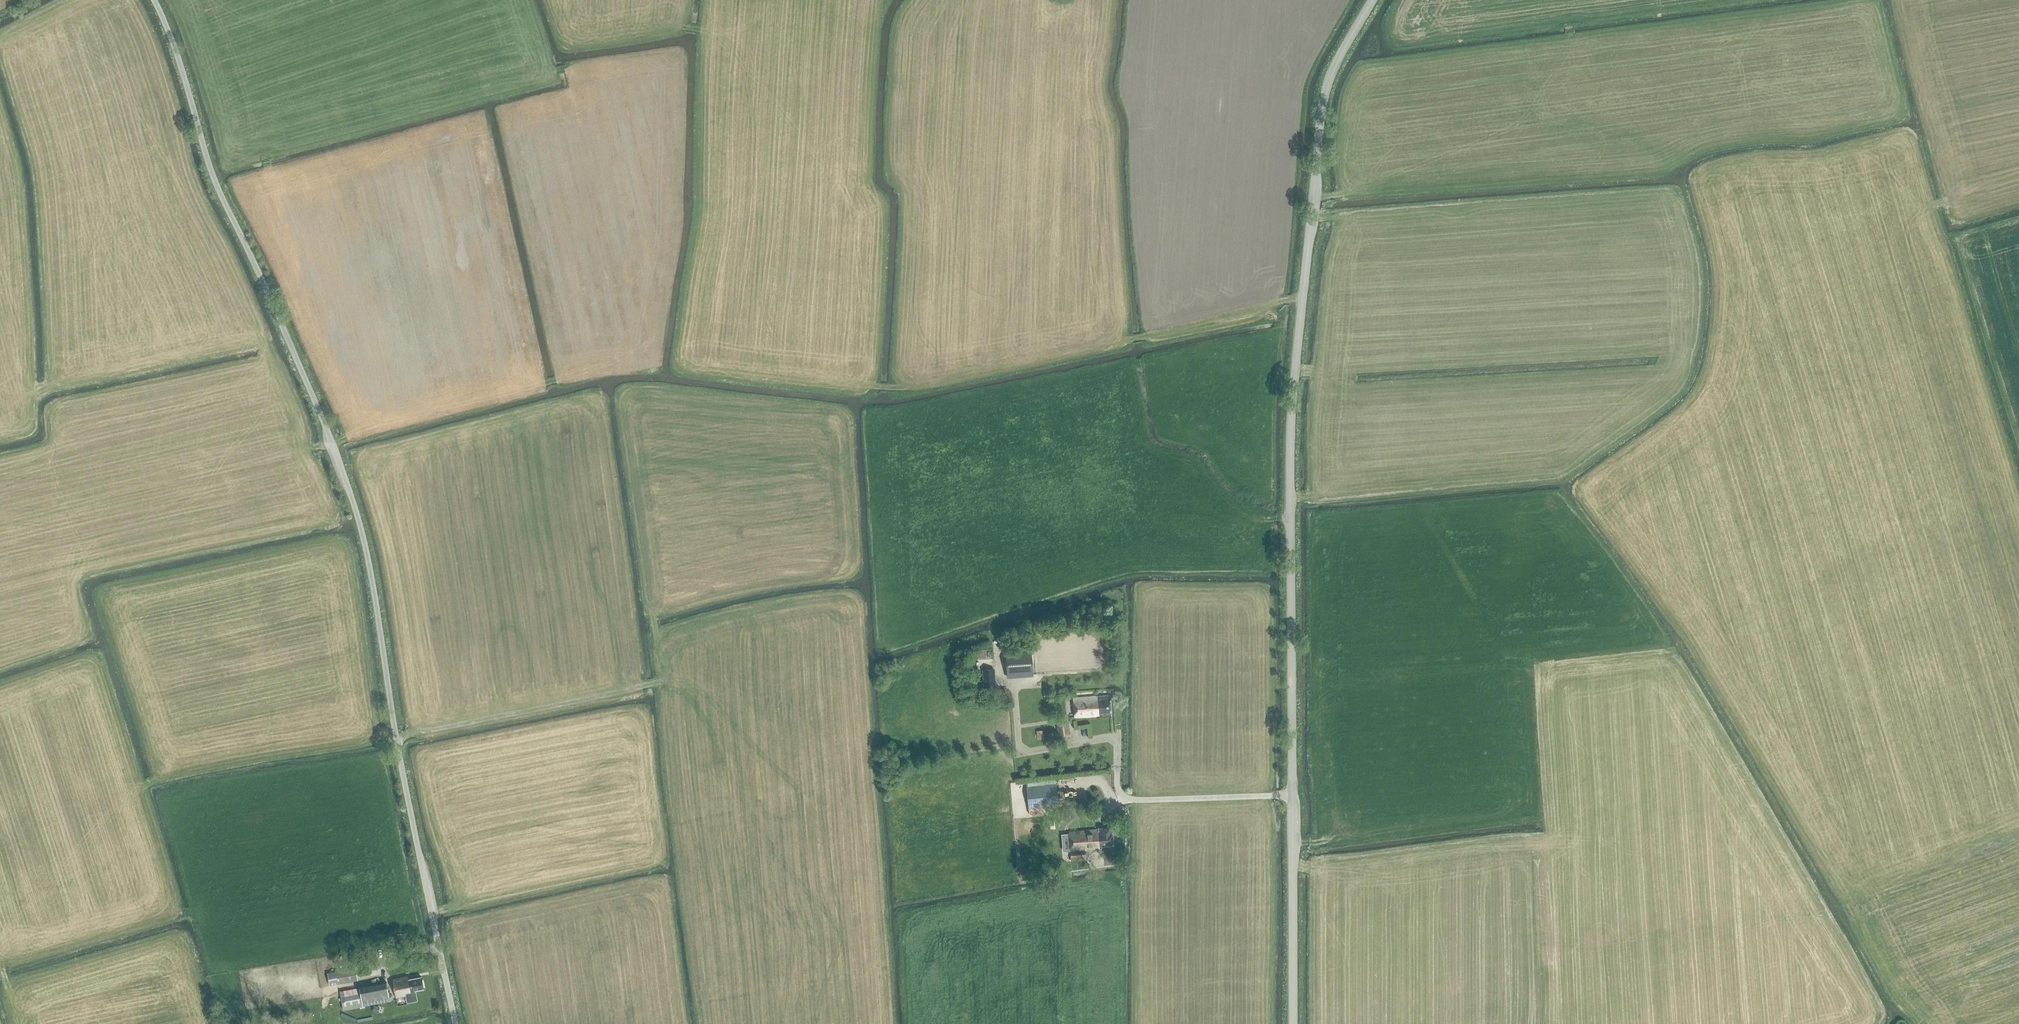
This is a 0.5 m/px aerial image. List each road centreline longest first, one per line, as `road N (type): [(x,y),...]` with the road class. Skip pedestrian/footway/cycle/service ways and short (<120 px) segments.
road 1 (unclassified): [(455,1023),(362,532),(325,427),(214,181),(154,0)]
road 2 (tertiary): [(1293,1023),(1292,412),(1324,100),(1372,0)]

